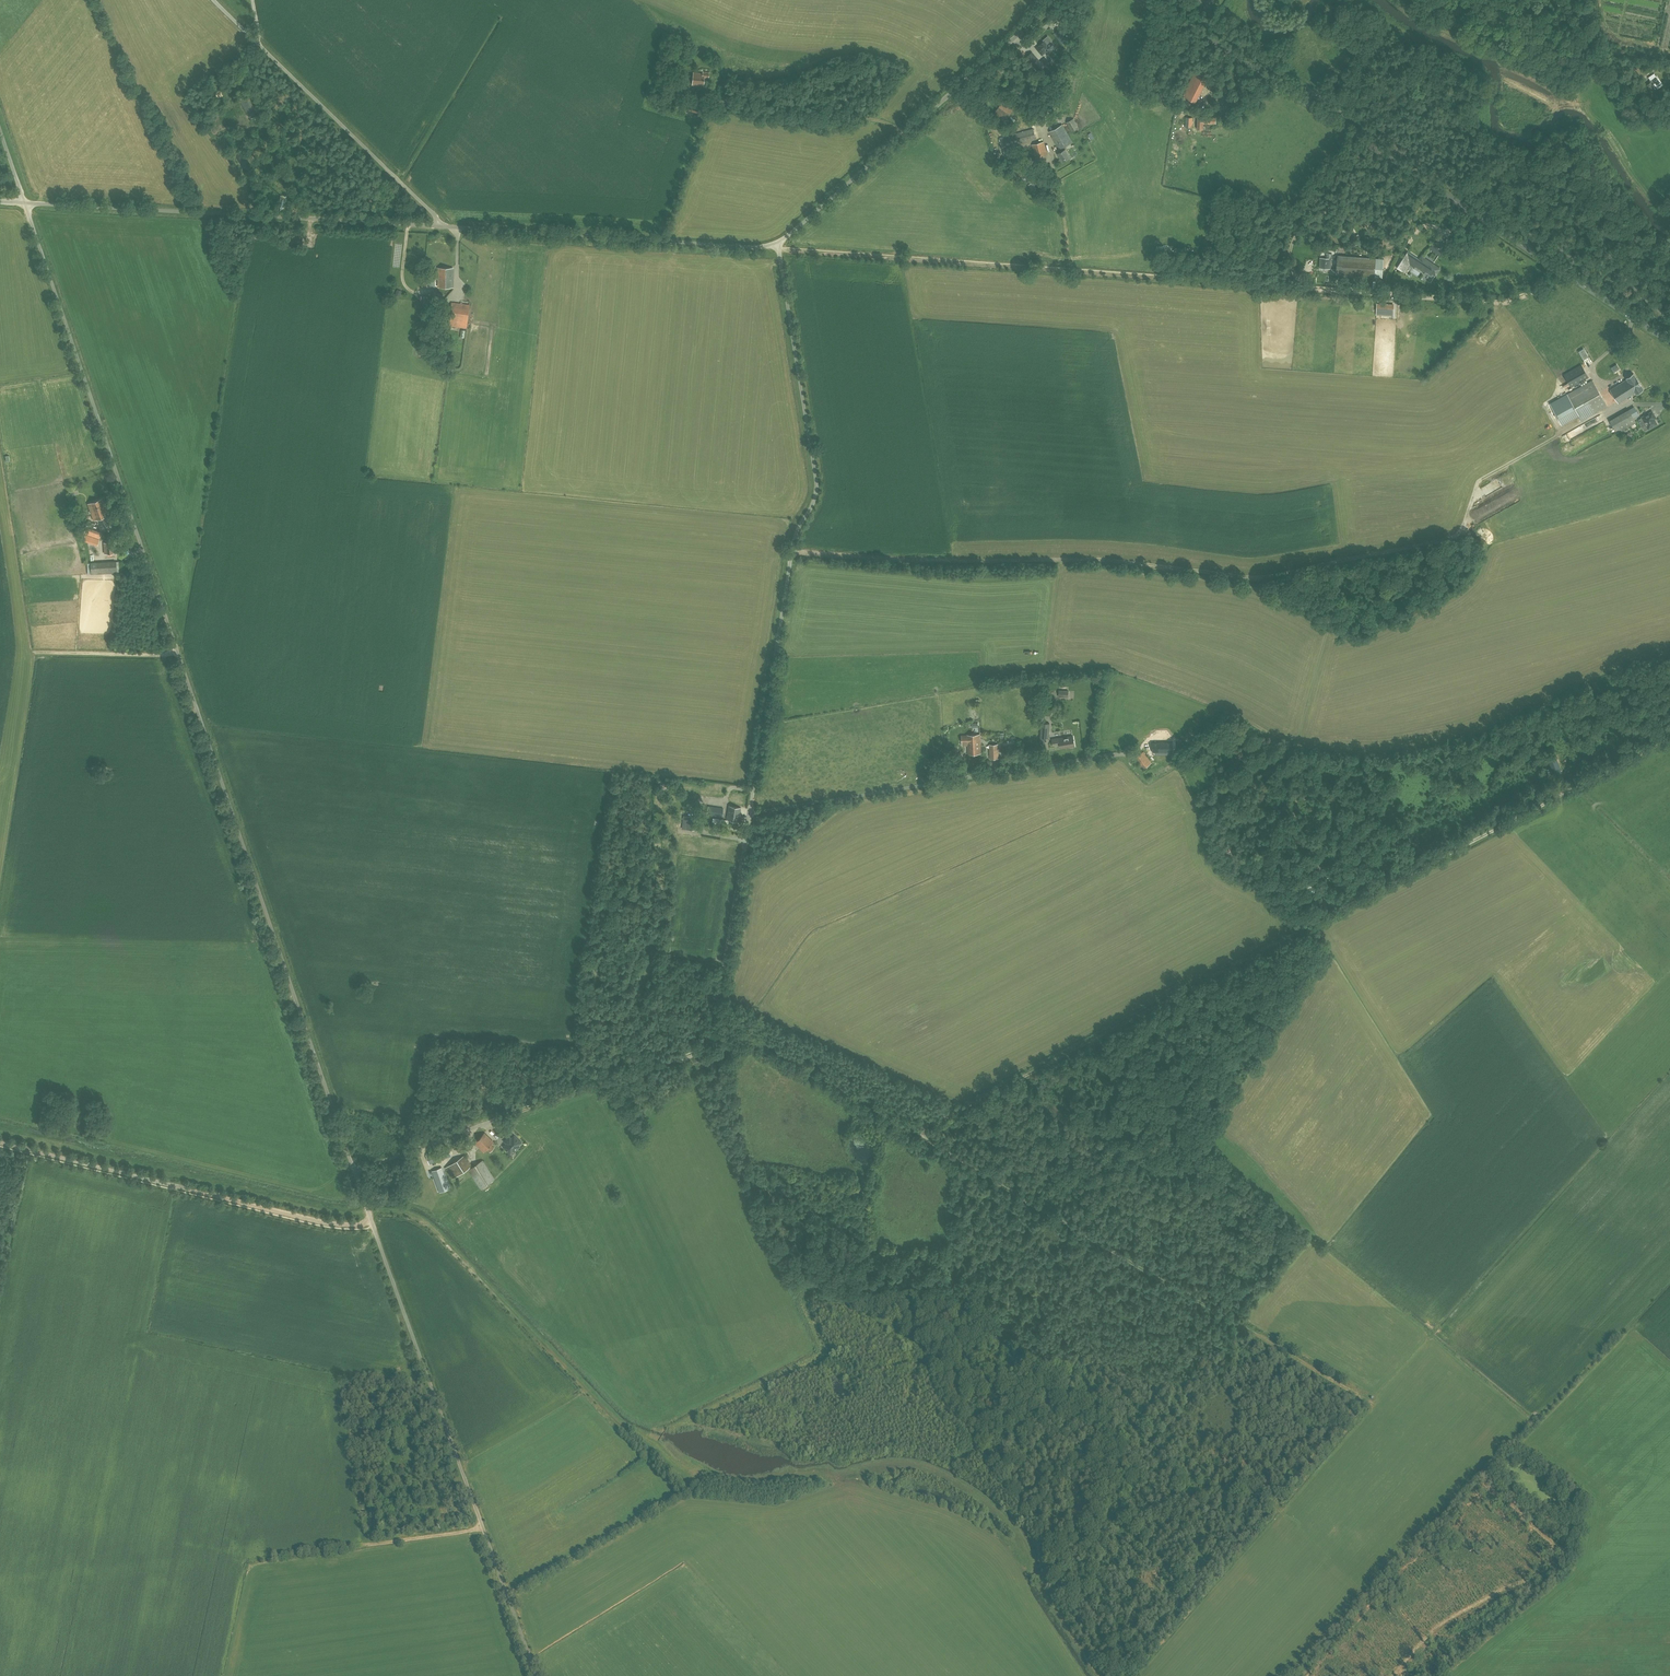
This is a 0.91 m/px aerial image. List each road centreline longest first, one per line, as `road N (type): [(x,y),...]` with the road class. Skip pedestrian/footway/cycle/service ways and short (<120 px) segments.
road 1 (track): [(0,1132),(319,1210),(412,1215),(614,1418),(680,1466),(812,1476),(932,1507),(969,1525),(1006,1559),(1084,1675)]
road 2 (unclassified): [(354,1172),(24,204)]
road 3 (track): [(911,1134),(1669,741)]
road 4 (track): [(1560,435),(1479,481),(1458,537),(1257,578),(1098,559),(885,559),(792,551)]
road 5 (track): [(1565,273),(1498,304),(779,249)]
road 6 (secondary): [(1669,342),(1146,0)]
road 7 (unclassified): [(750,813),(794,539),(817,493),(776,244)]
road 8 (track): [(911,1134),(1375,1405)]
road 9 (unclassified): [(535,1675),(354,1172)]
road 10 (track): [(744,843),(705,1048),(463,1132)]
road 11 (unclassified): [(439,226),(24,204)]
road 12 (track): [(1352,559),(1297,740),(1264,769),(1269,790),(1317,859),(1318,924)]
road 13 (track): [(1298,738),(1336,752),(1422,748),(1669,655)]
road 14 (unclassified): [(750,813),(1129,755)]
road 15 (track): [(371,1221),(318,1221),(0,1143)]
road 16 (track): [(0,1115),(300,1192),(363,1198)]
road 17 (unclassified): [(776,244),(1058,0)]
road 18 (unclassified): [(776,244),(439,226)]
road 19 (unclassified): [(439,226),(211,0)]
road 20 (track): [(714,1004),(736,1030),(911,1134)]
road 21 (track): [(506,1595),(690,1490),(702,1473)]
road 22 (track): [(256,1557),(482,1531)]
road 23 (track): [(313,219),(244,69),(257,41)]
road 24 (track): [(1284,1515),(1275,1503),(1362,1398)]

